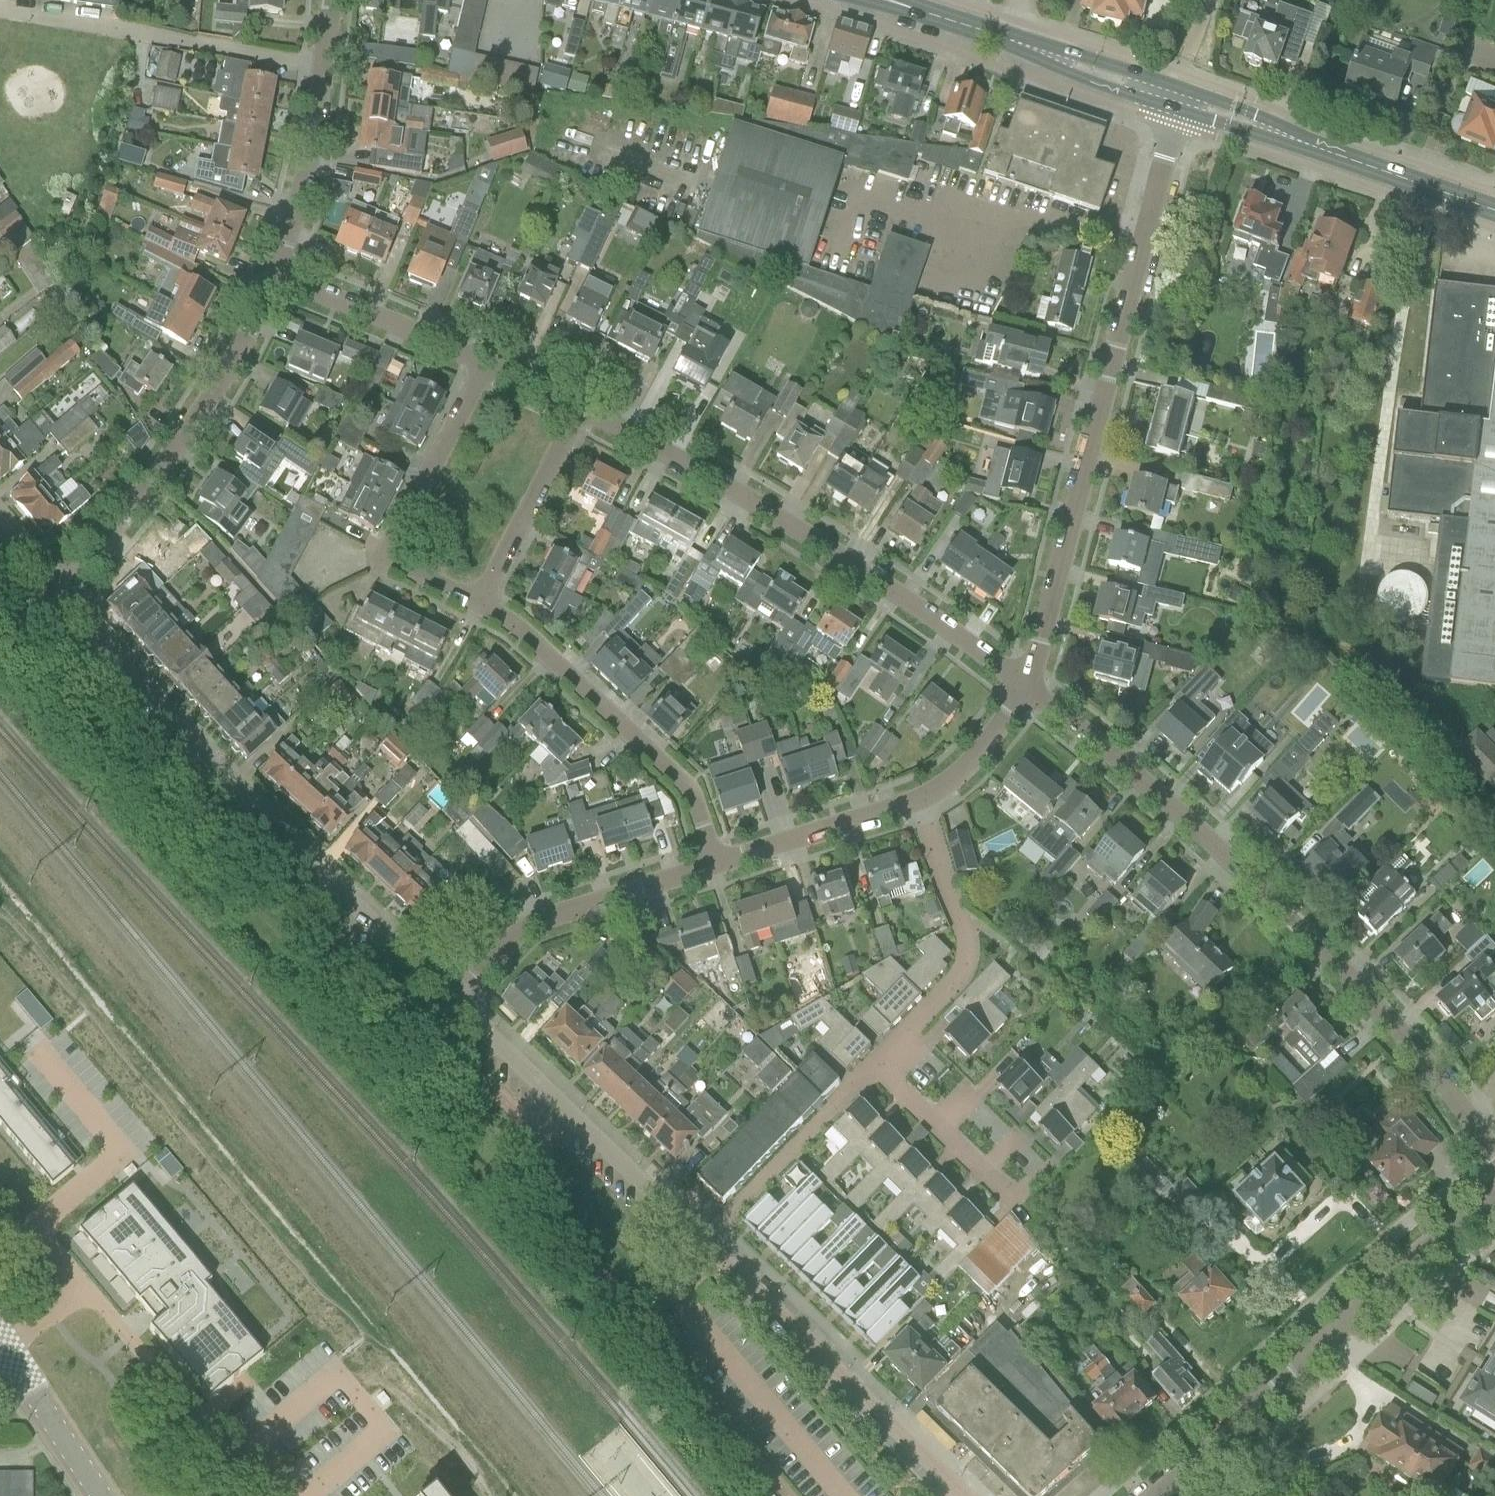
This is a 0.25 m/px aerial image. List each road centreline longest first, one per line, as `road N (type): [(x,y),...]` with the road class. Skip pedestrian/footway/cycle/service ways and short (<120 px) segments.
road 1 (residential): [(457,999),(962,1495)]
road 2 (residential): [(1494,1167),(1454,1099),(1317,948),(1117,762),(1027,691)]
road 3 (residential): [(1027,691),(1175,115)]
road 4 (residential): [(62,588),(251,804),(457,999)]
road 5 (residential): [(1027,691),(756,504),(582,408)]
road 6 (residential): [(1494,1204),(1428,1248),(1148,1495)]
road 7 (residential): [(62,588),(176,450),(270,281)]
road 8 (residential): [(715,865),(683,786),(483,601)]
road 9 (residential): [(483,601),(405,567),(394,548),(487,363)]
road 10 (residential): [(917,805),(967,961),(875,1068)]
road 11 (residential): [(457,999),(517,932),(542,918),(715,865)]
road 12 (residential): [(270,281),(328,127),(341,0)]
road 13 (residential): [(267,1495),(89,1292)]
road 14 (residential): [(487,363),(270,281)]
road 15 (secondary): [(1494,214),(1288,137)]
road 16 (residential): [(582,408),(483,601)]
road 17 (residential): [(715,865),(917,805)]
road 18 (residential): [(89,1292),(46,1244),(43,1223),(122,1152)]
road 19 (residential): [(102,1495),(2,1343)]
road 20 (residential): [(875,1068),(1002,1192)]
road 21 (secondary): [(1043,55),(887,1)]
road 22 (residential): [(917,805),(961,780),(1027,691)]
road 23 (secondary): [(1043,55),(1092,86),(1175,115)]
road 24 (secondary): [(1180,92),(1043,55)]

